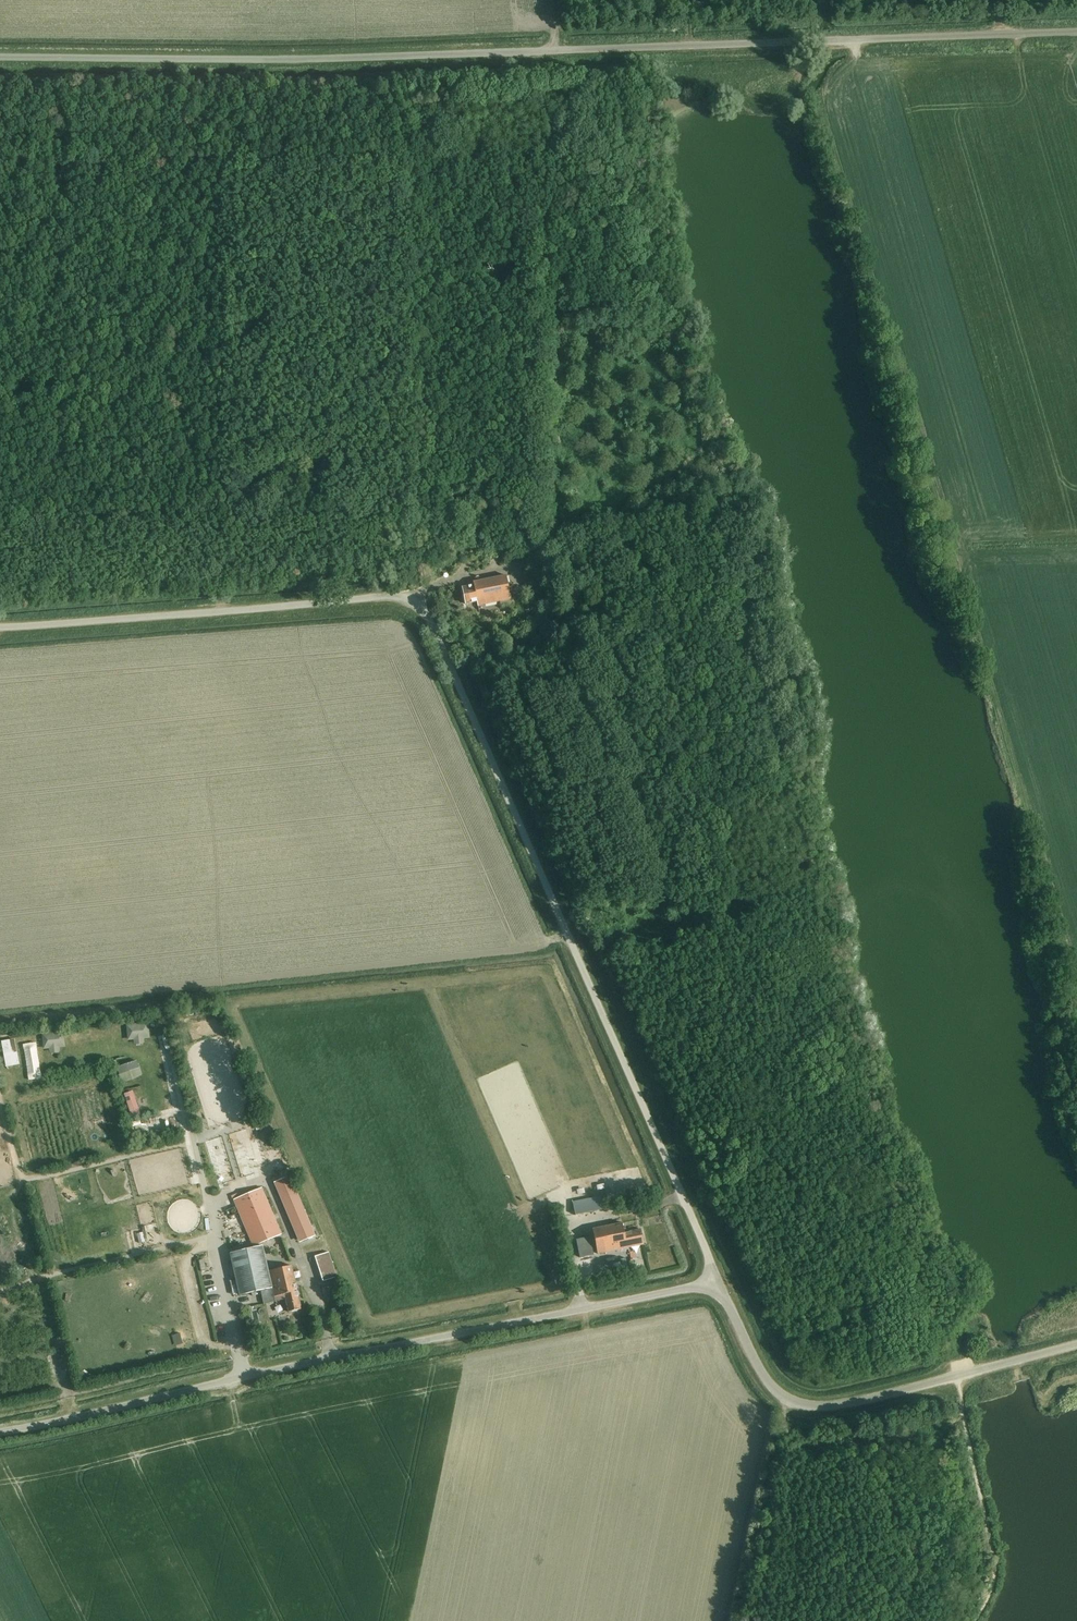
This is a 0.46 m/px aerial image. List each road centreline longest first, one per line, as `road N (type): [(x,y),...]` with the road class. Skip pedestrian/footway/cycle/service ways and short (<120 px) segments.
road 1 (unclassified): [(719,1282),(429,617),(416,603),(375,597),(0,627)]
road 2 (track): [(1076,1101),(1026,890),(1012,788),(960,640),(922,485),(922,448),(882,371),(816,137),(815,103),(856,69),(850,40)]
road 3 (unclassified): [(0,57),(520,52),(1076,30)]
road 4 (track): [(520,52),(520,101),(418,104),(417,154),(352,158),(362,500),(197,512),(204,533),(230,536),(218,610)]
road 5 (unclassified): [(0,1431),(719,1282)]
road 6 (track): [(963,1620),(989,1577),(991,1543),(957,1376),(1013,1350),(1076,1300)]
road 7 (unclassified): [(957,1376),(848,1404),(786,1400),(765,1379),(719,1282)]
road 8 (track): [(786,1400),(740,1620)]
road 9 (unclassified): [(957,1376),(1076,1346)]

